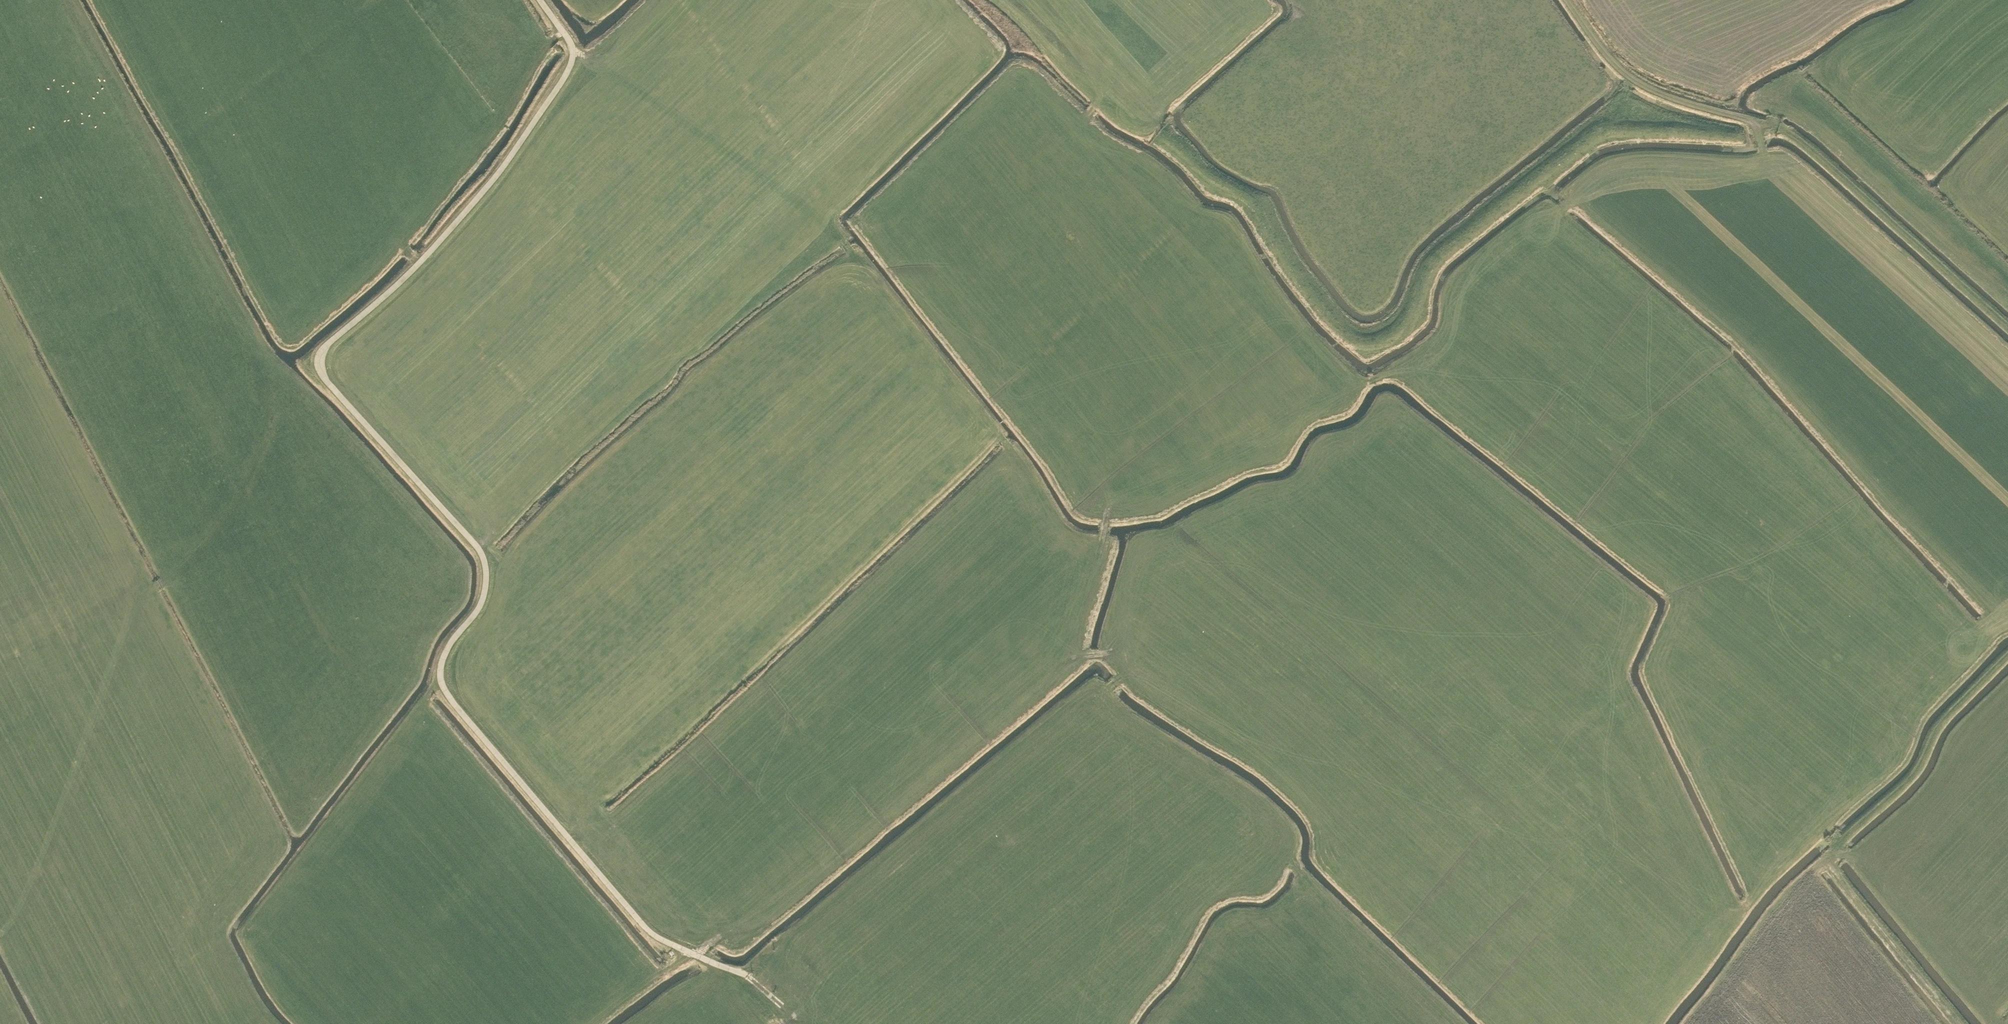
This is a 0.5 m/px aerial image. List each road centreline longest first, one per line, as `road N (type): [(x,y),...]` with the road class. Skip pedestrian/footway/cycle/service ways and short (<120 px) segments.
road 1 (track): [(542,0),(573,61),(494,179),(327,342),(319,363),(484,557),(485,589),(444,657),(443,689),(652,935),(744,972)]
road 2 (track): [(1568,0),(1603,51),(1639,83),(1807,146),(2007,327)]
road 3 (track): [(2007,655),(1942,722),(1909,779),(1830,858),(1961,1023)]

